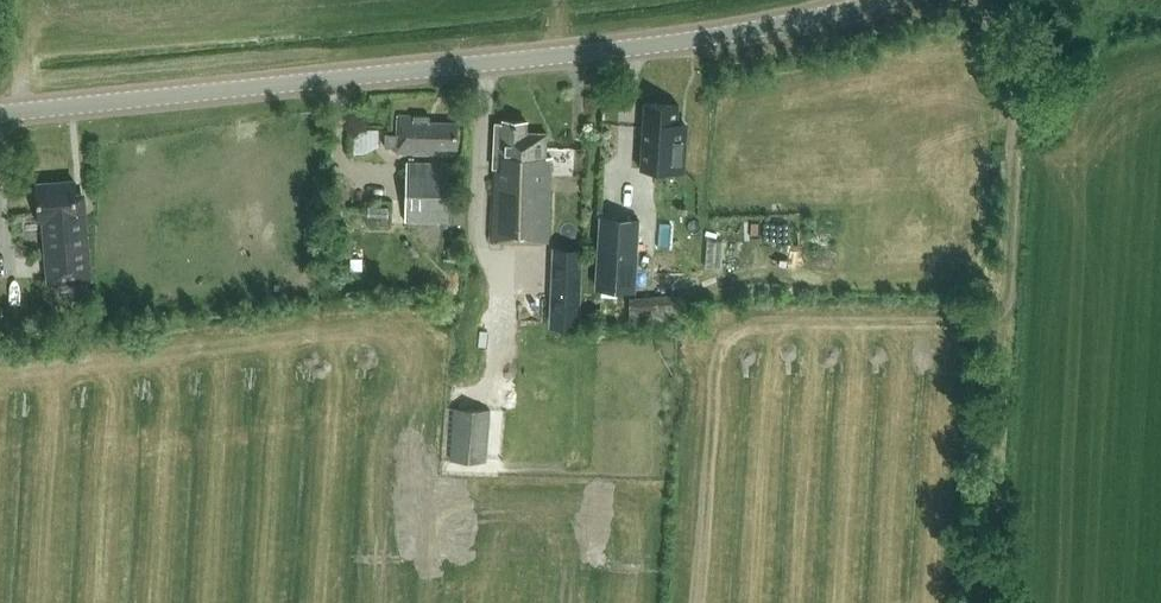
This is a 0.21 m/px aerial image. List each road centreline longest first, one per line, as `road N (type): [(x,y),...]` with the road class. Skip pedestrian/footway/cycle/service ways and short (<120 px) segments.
road 1 (secondary): [(0,113),(622,49),(874,0)]
road 2 (track): [(981,0),(1011,69),(1015,130),(988,602)]

